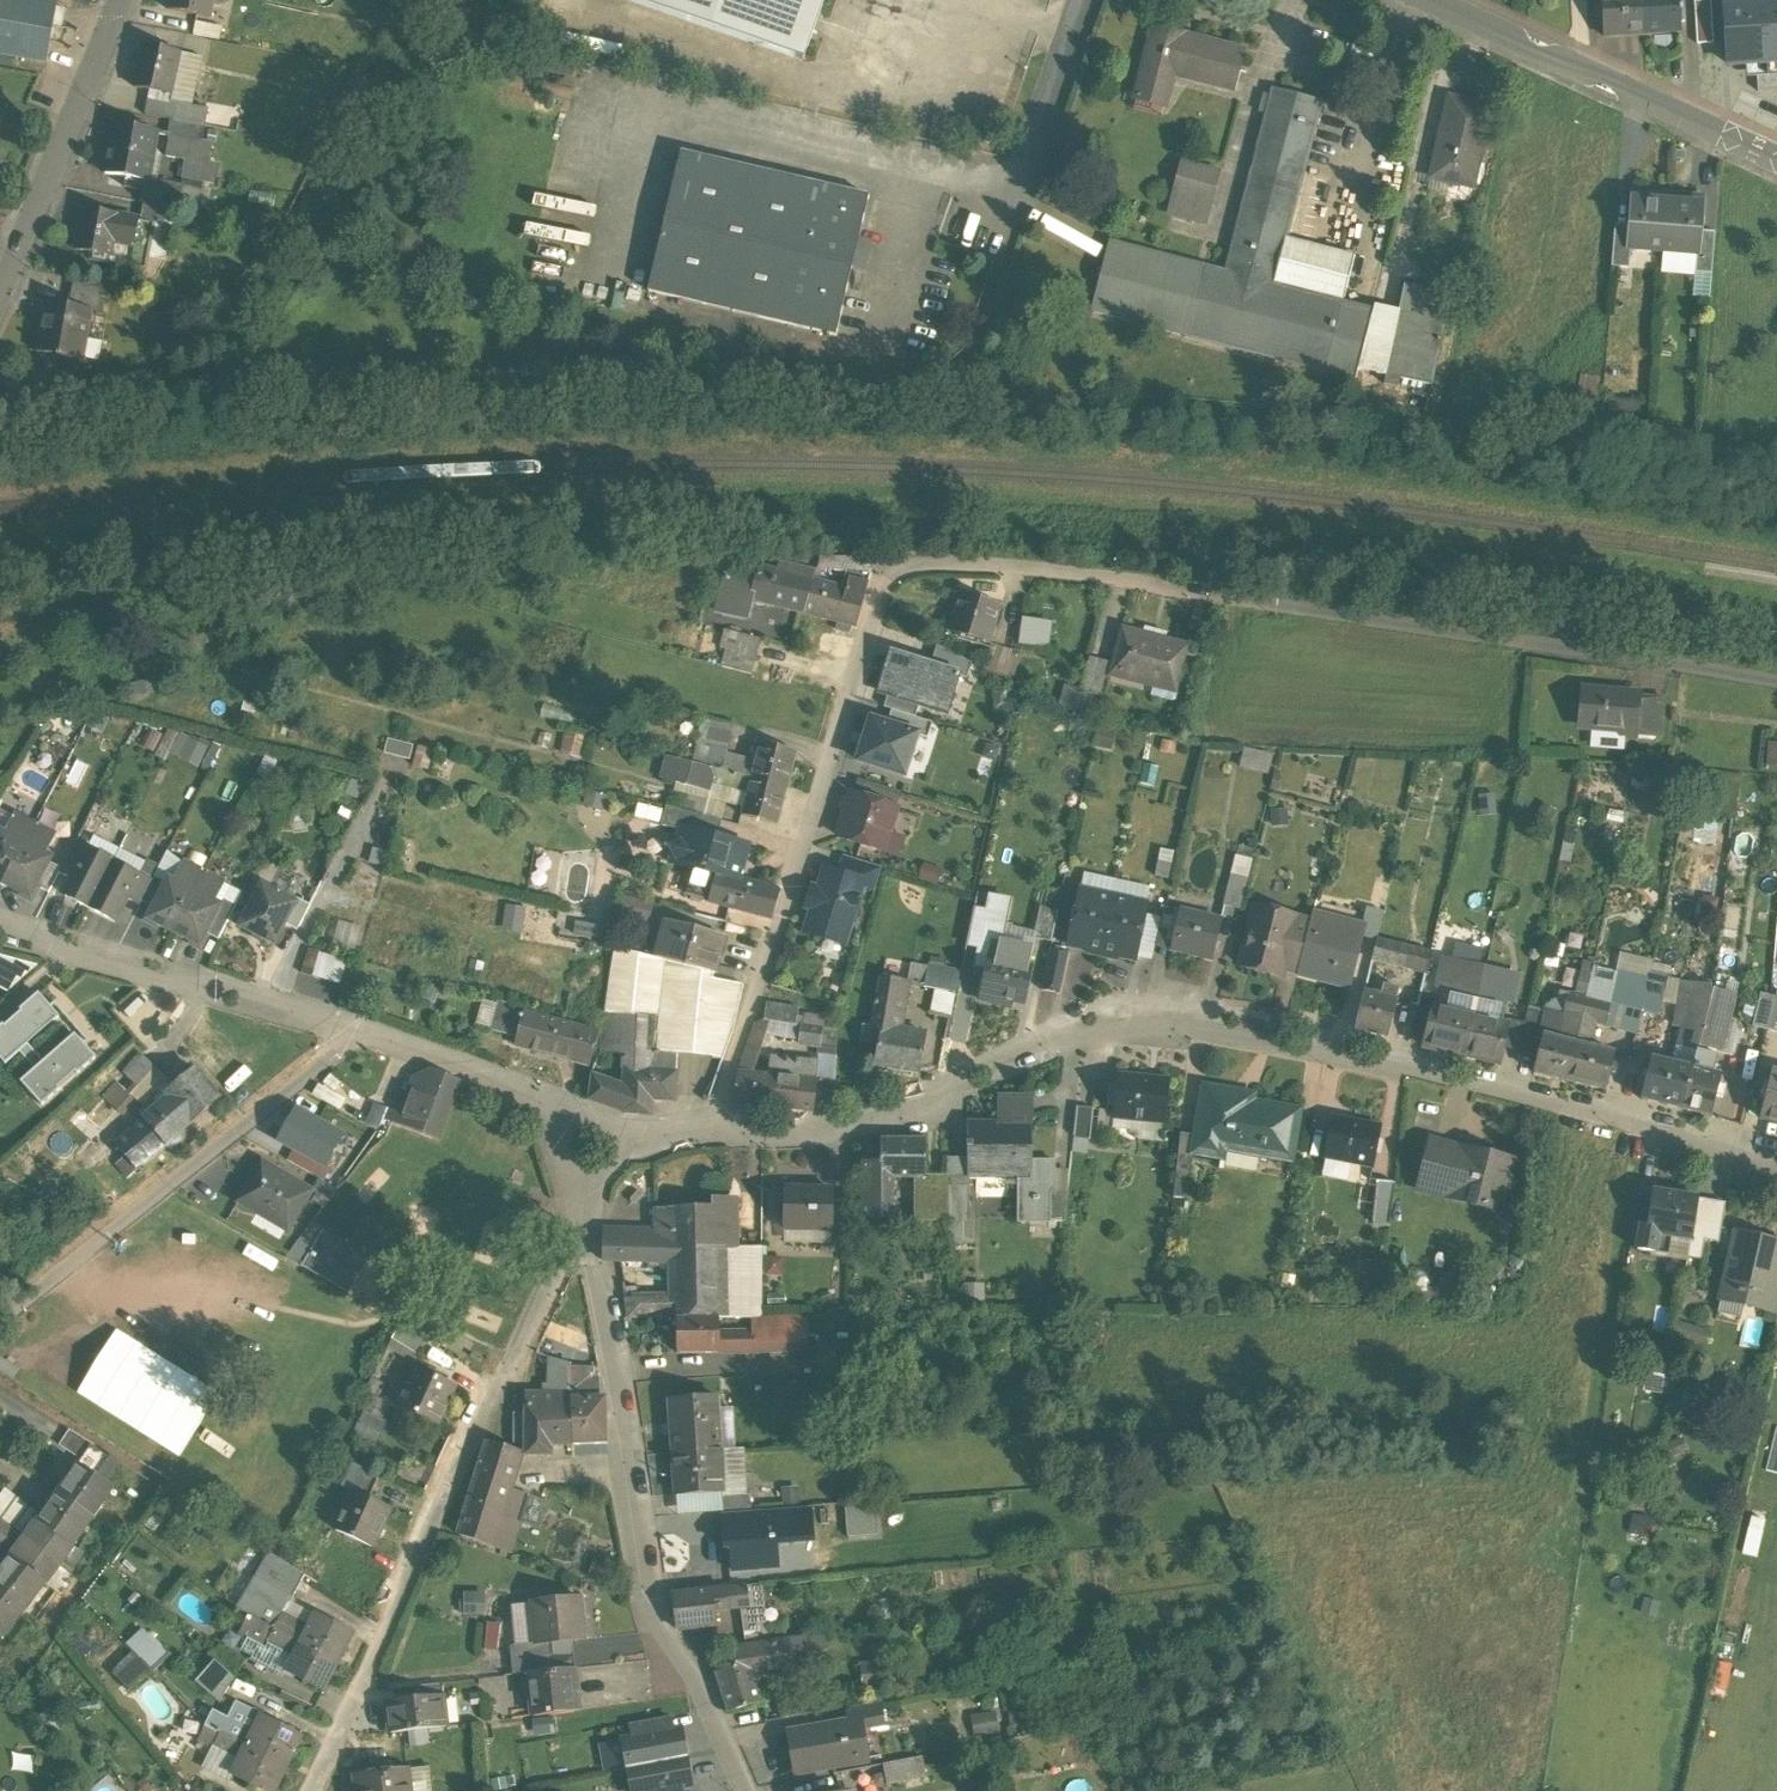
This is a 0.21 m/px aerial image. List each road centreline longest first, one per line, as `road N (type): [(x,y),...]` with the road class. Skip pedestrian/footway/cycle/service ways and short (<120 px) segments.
road 1 (residential): [(708,1128),(805,849),(843,699),(886,582),(906,569),(1095,574),(1228,605),(1776,683)]
road 2 (residential): [(1776,1163),(1317,1043),(1131,1024),(1055,1038),(898,1118),(838,1130),(708,1128)]
road 3 (residential): [(585,1244),(568,1258),(514,1358),(314,1790)]
road 4 (residential): [(744,1790),(703,1689),(658,1639),(585,1244)]
road 5 (unclassified): [(356,1034),(0,1304)]
road 6 (residential): [(356,1034),(0,928)]
road 7 (tertiary): [(1776,155),(1443,0)]
road 8 (residential): [(123,0),(0,295)]
road 9 (residential): [(578,1127),(356,1034)]

